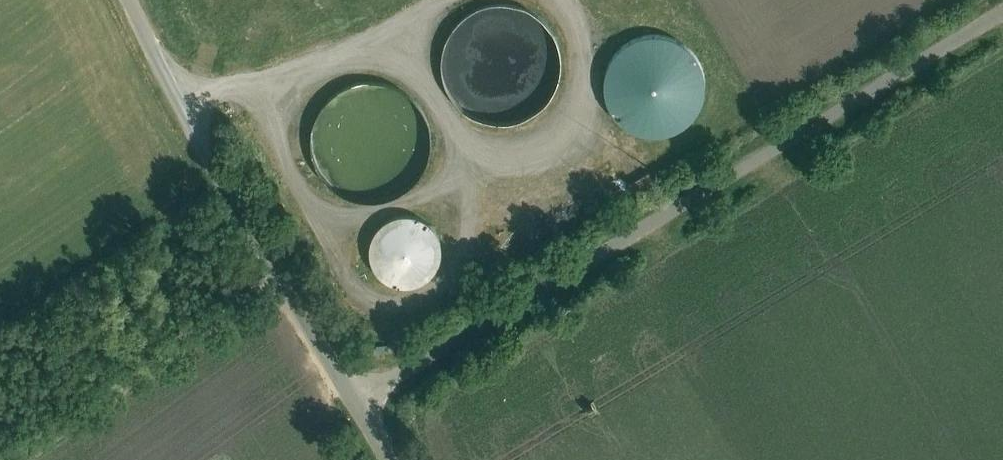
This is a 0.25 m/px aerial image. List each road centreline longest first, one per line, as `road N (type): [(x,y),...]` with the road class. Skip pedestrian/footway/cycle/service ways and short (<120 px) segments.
road 1 (unclassified): [(353,399),(1002,9)]
road 2 (unclassified): [(353,399),(210,158),(129,0)]
road 3 (track): [(559,0),(581,48),(580,100),(565,131),(533,150),(500,152),(468,142),(422,76),(384,41)]
road 4 (track): [(182,103),(384,41),(439,0)]

